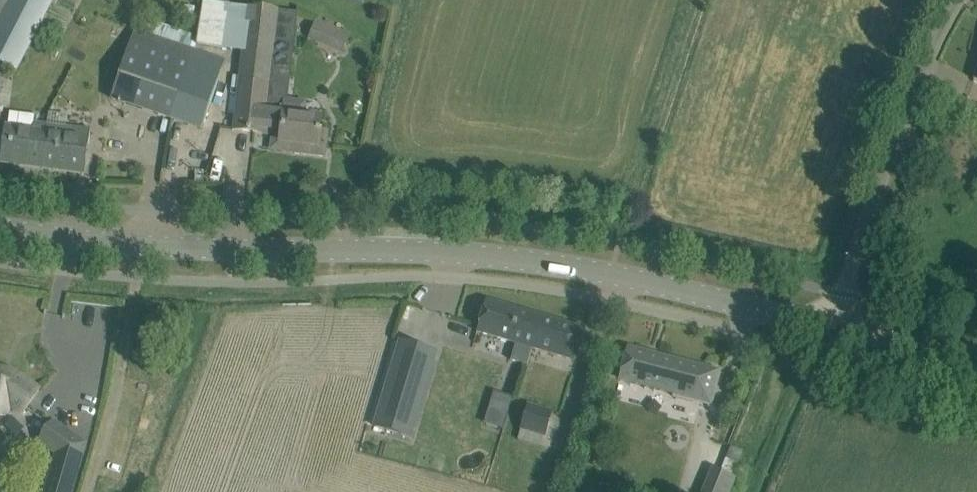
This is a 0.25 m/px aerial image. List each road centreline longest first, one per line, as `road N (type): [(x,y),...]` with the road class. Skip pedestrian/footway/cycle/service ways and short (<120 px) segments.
road 1 (tertiary): [(830,325),(539,262),(95,241),(0,228)]
road 2 (unclassified): [(830,325),(923,64),(958,0)]
road 3 (tertiary): [(976,352),(830,325)]

